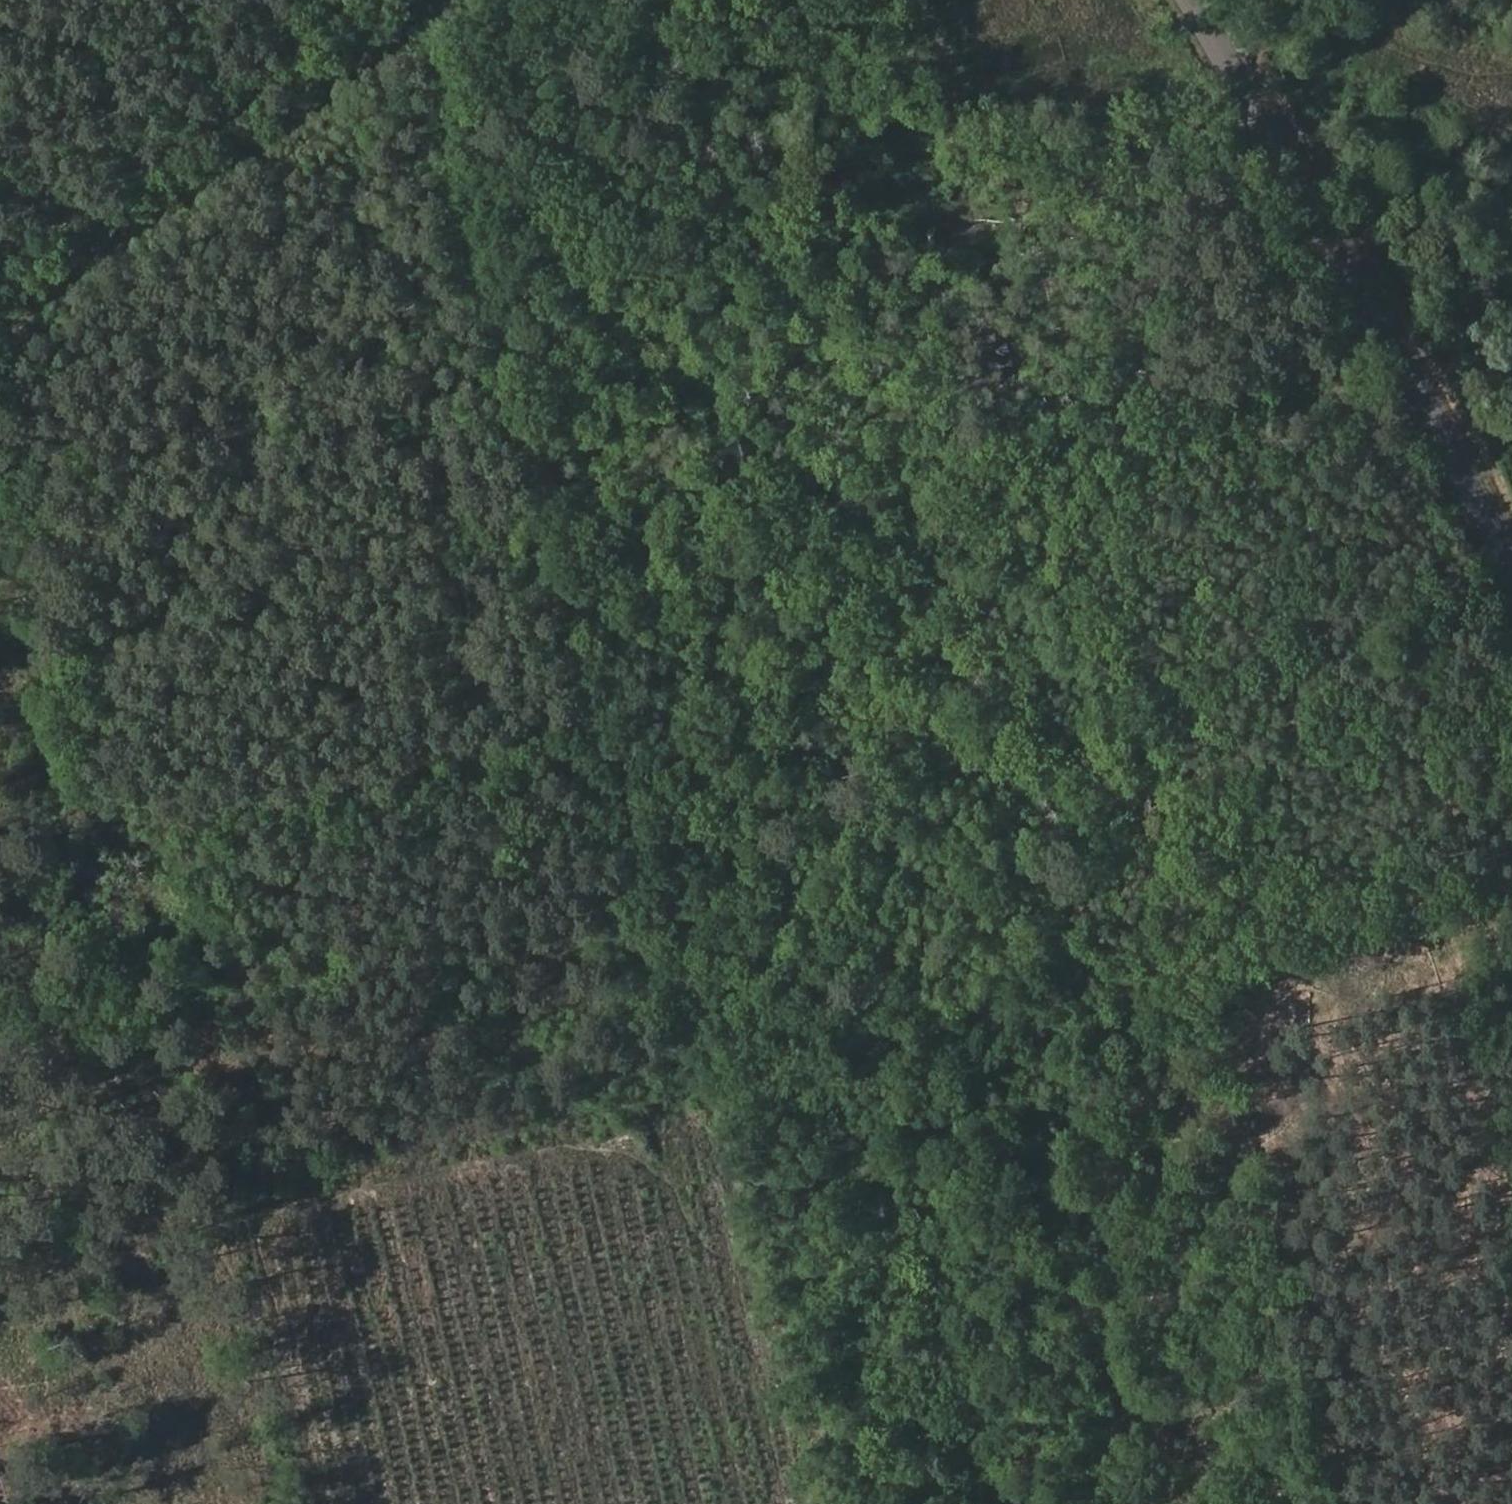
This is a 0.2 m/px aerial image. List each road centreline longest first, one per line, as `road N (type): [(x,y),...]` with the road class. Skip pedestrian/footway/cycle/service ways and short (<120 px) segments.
road 1 (unclassified): [(1511,567),(1190,0)]
road 2 (track): [(0,307),(428,0)]

